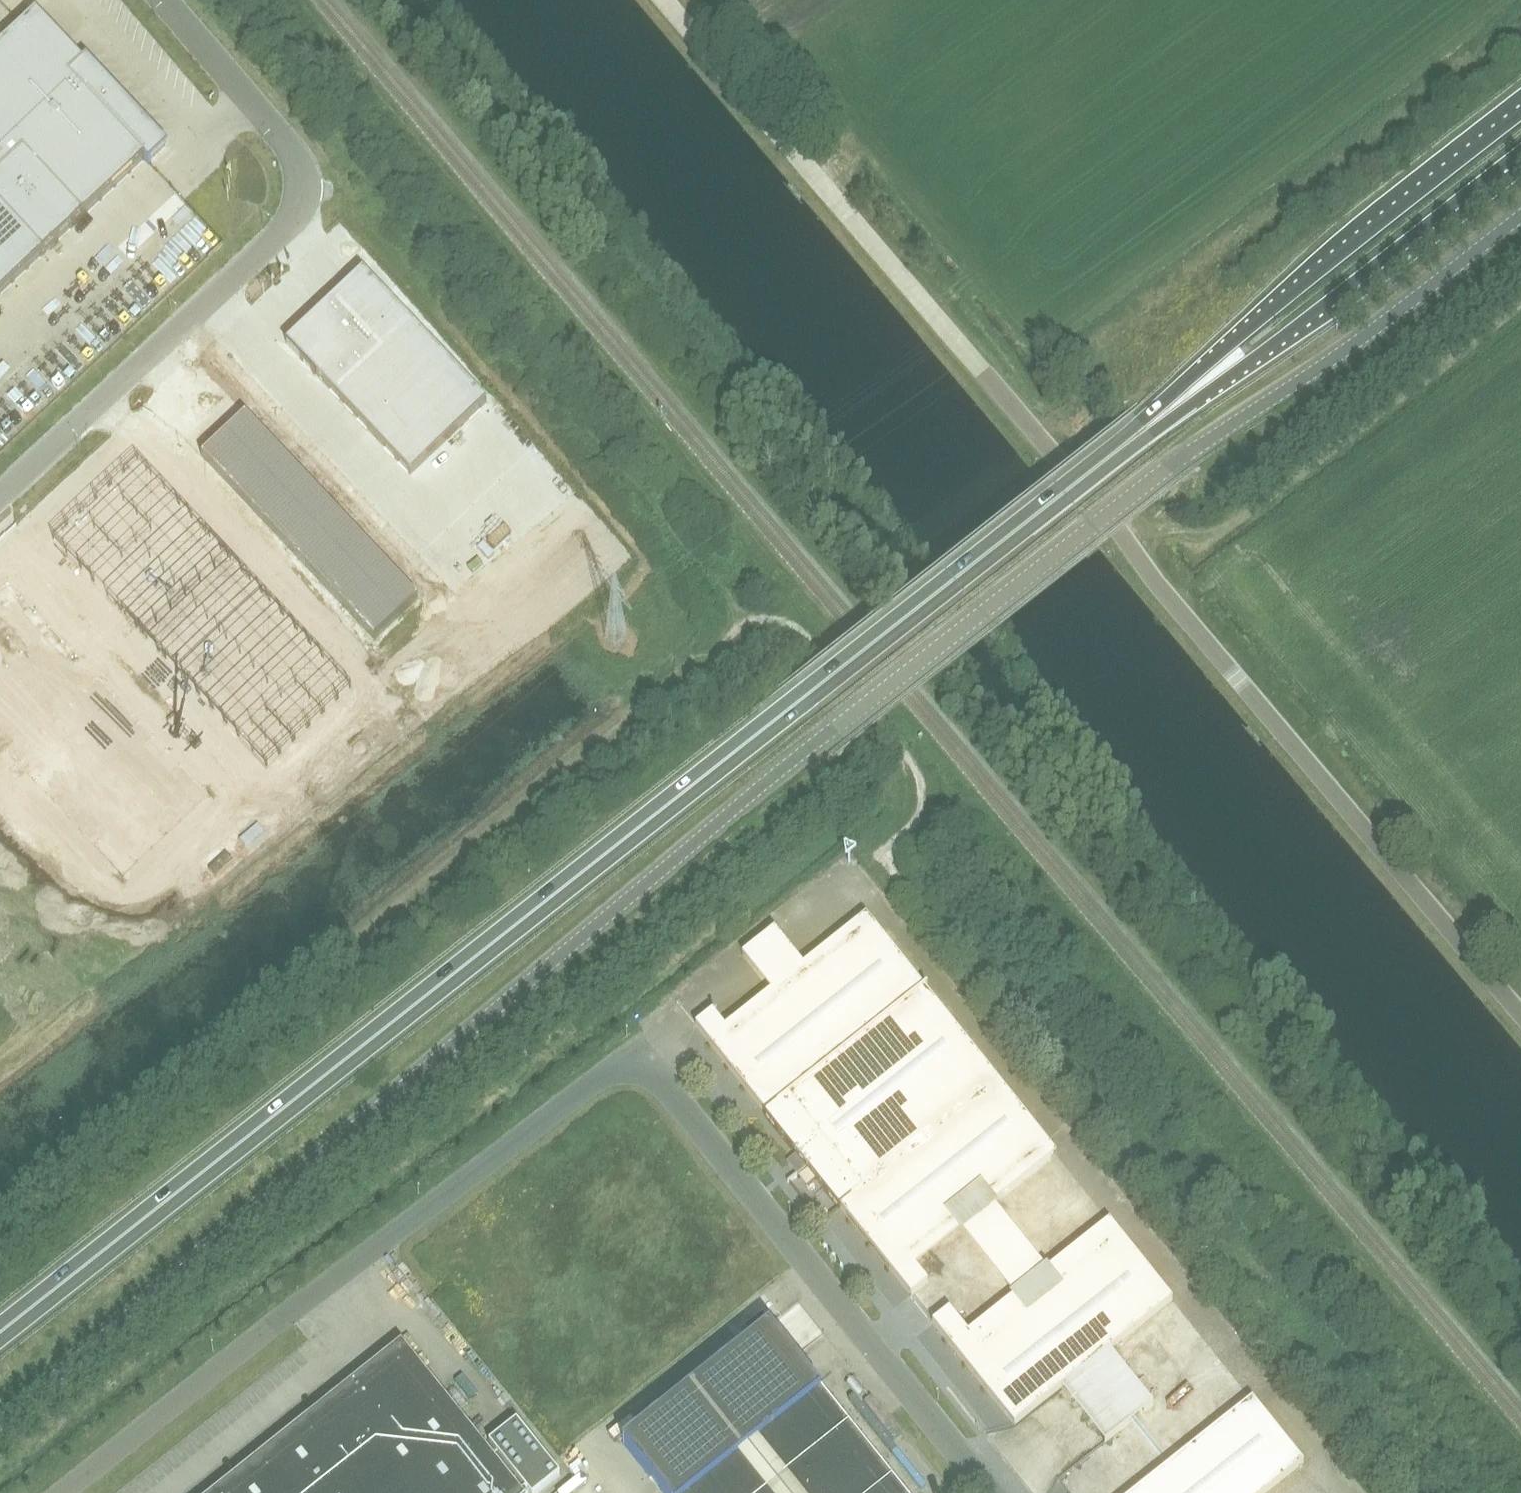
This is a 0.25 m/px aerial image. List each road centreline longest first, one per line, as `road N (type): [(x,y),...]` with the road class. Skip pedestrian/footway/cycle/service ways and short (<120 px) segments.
road 1 (trunk): [(0,1332),(1139,433)]
road 2 (unclassified): [(1520,1016),(669,0)]
road 3 (unclassified): [(59,1492),(272,1322),(608,1072),(633,1064),(653,1073),(988,1492)]
road 4 (unclassified): [(836,726),(0,1423)]
road 5 (unclassified): [(836,726),(1167,467),(1373,330),(1520,216)]
road 6 (unclassified): [(0,493),(295,214),(303,174),(288,136),(168,0)]
road 7 (trunk): [(1520,117),(1243,331),(1139,433)]
road 8 (trunk): [(1139,433),(1263,353),(1520,153)]

